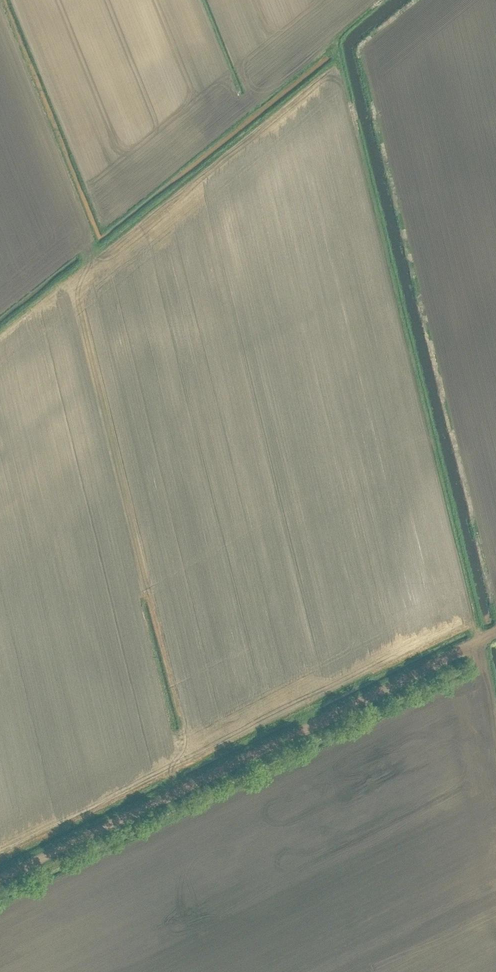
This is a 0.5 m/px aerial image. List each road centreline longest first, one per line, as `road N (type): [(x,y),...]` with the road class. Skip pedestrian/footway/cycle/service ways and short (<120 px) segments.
road 1 (track): [(495,634),(0,874)]

